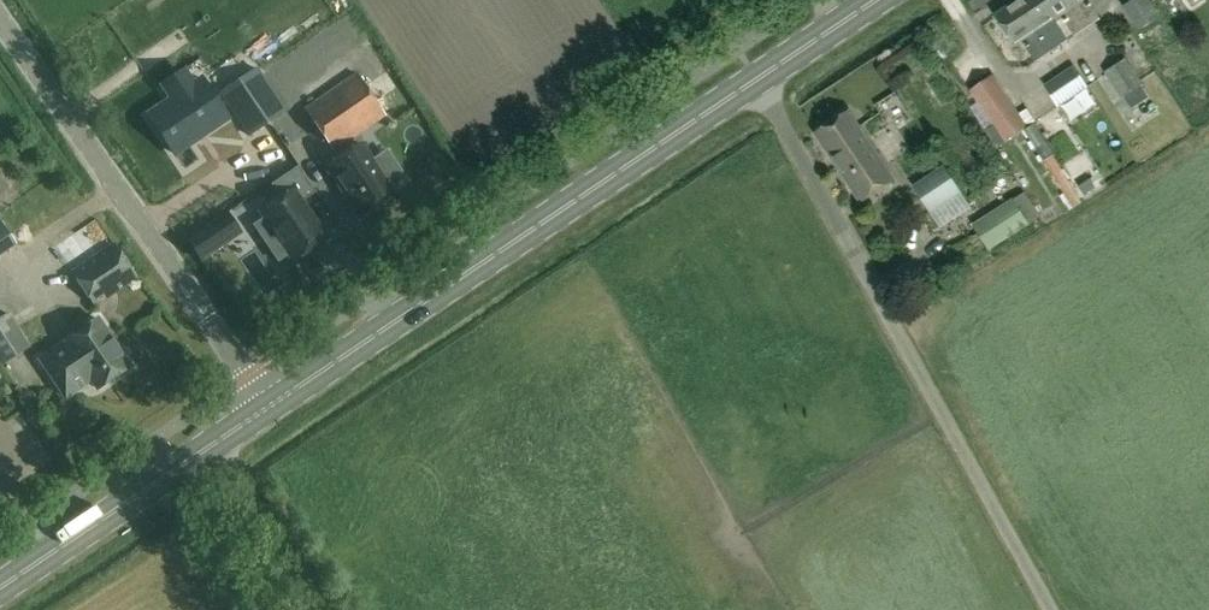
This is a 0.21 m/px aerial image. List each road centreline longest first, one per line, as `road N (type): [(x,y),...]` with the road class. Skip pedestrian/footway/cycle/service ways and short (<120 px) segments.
road 1 (primary): [(268,405),(867,0)]
road 2 (unclassified): [(268,405),(0,19)]
road 3 (primary): [(0,588),(268,405)]

